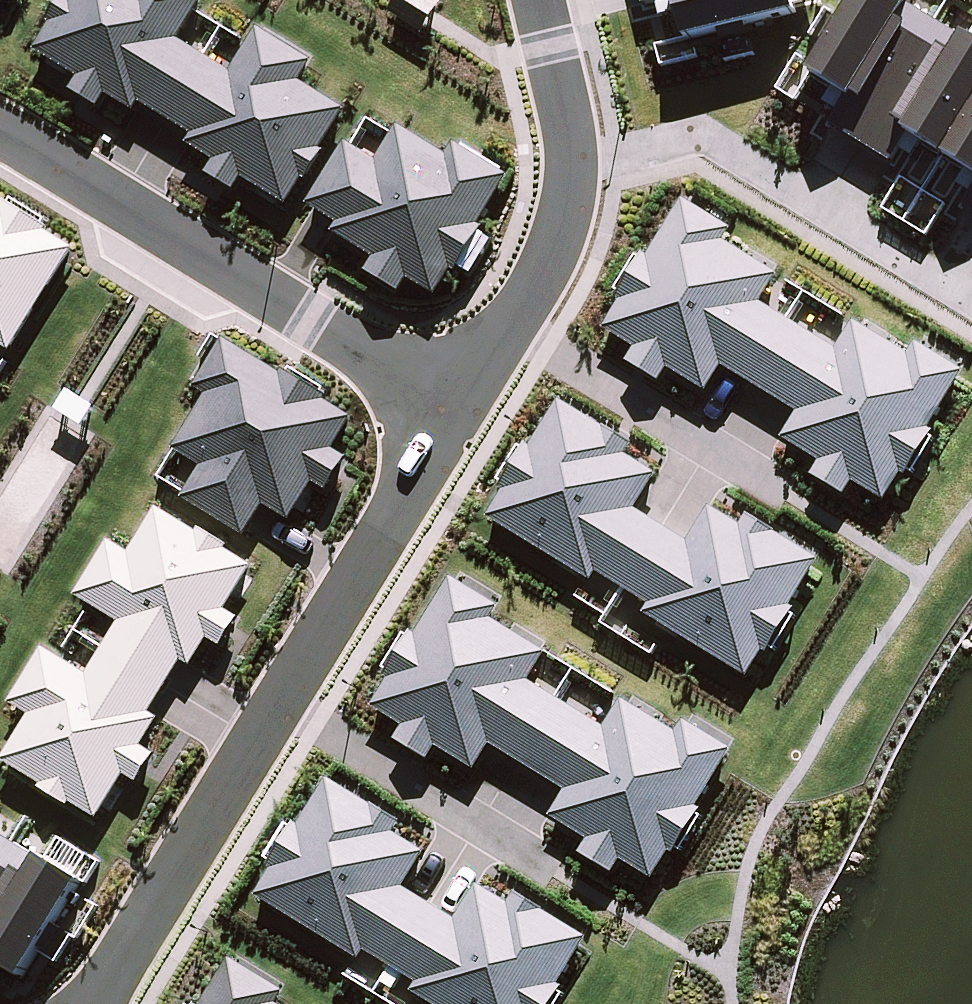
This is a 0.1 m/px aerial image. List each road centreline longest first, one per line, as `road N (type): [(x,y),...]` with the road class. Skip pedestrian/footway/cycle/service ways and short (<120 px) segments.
road 1 (residential): [(0,117),(455,395)]
road 2 (residential): [(455,395),(270,699)]
road 3 (residential): [(270,699),(91,1003)]
road 4 (residential): [(536,0),(561,113),(567,195),(545,260),(507,324)]
road 5 (residential): [(270,699),(554,872)]
road 6 (residential): [(507,324),(786,496)]

